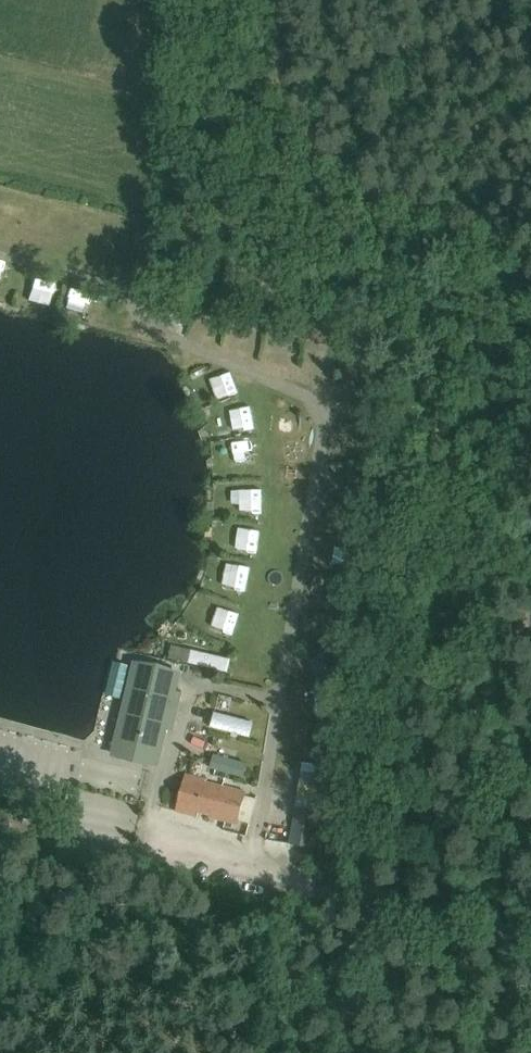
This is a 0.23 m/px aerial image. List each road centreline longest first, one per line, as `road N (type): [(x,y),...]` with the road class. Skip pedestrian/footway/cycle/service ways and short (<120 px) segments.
road 1 (track): [(366,900),(155,850)]
road 2 (track): [(0,1001),(155,850)]
road 3 (track): [(530,943),(366,900)]
road 4 (track): [(155,850),(0,813)]

